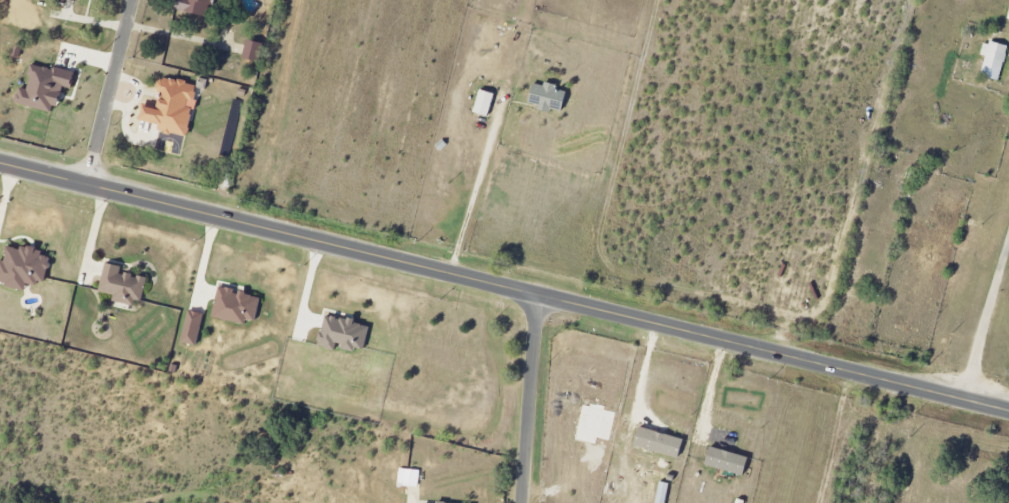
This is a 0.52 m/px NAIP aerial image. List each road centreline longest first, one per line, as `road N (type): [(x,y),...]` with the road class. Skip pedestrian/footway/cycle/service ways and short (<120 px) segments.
road 1 (tertiary): [(0,165),(1008,413)]
road 2 (residential): [(522,502),(538,298)]
road 3 (residential): [(86,186),(133,0)]
road 4 (residential): [(976,405),(1008,264)]

